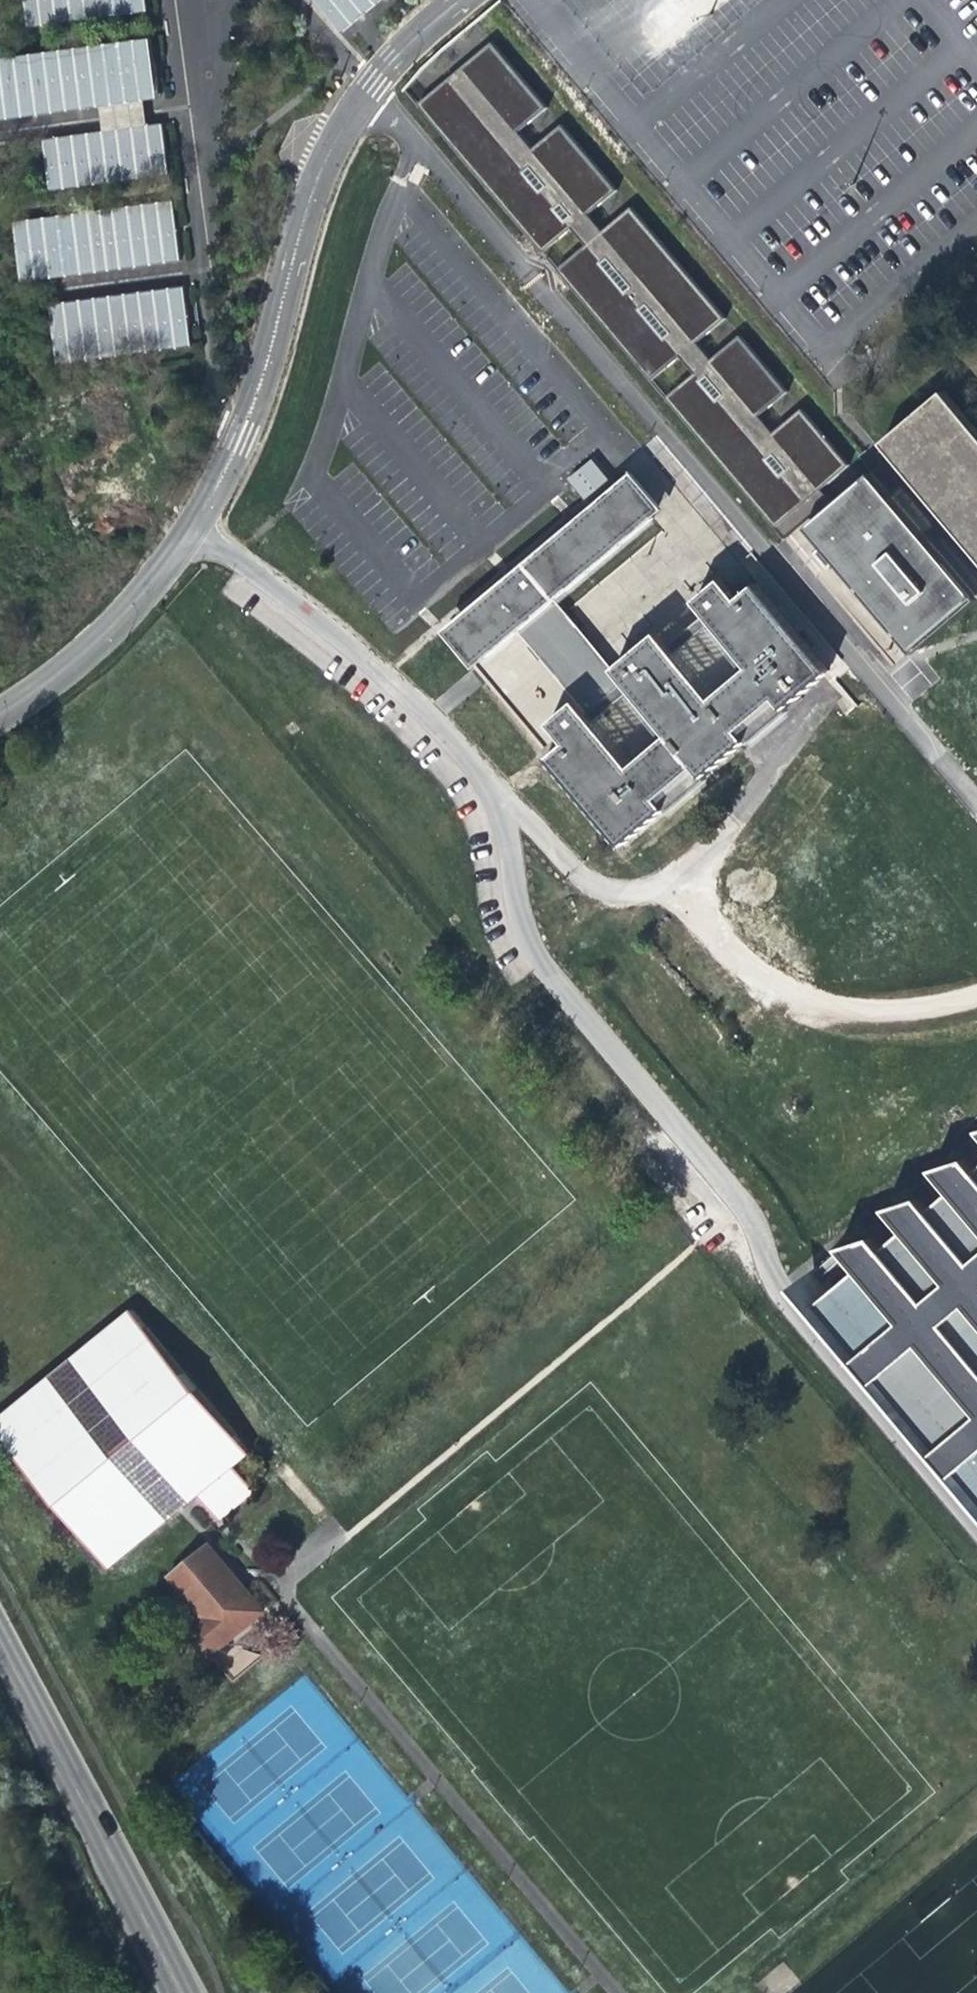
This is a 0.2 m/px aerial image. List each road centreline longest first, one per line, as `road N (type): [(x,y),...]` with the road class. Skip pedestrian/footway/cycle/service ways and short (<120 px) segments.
road 1 (residential): [(0,706),(35,685),(149,570),(217,463),(311,180),(375,79),(454,0)]
road 2 (tertiary): [(178,1992),(0,1648)]

